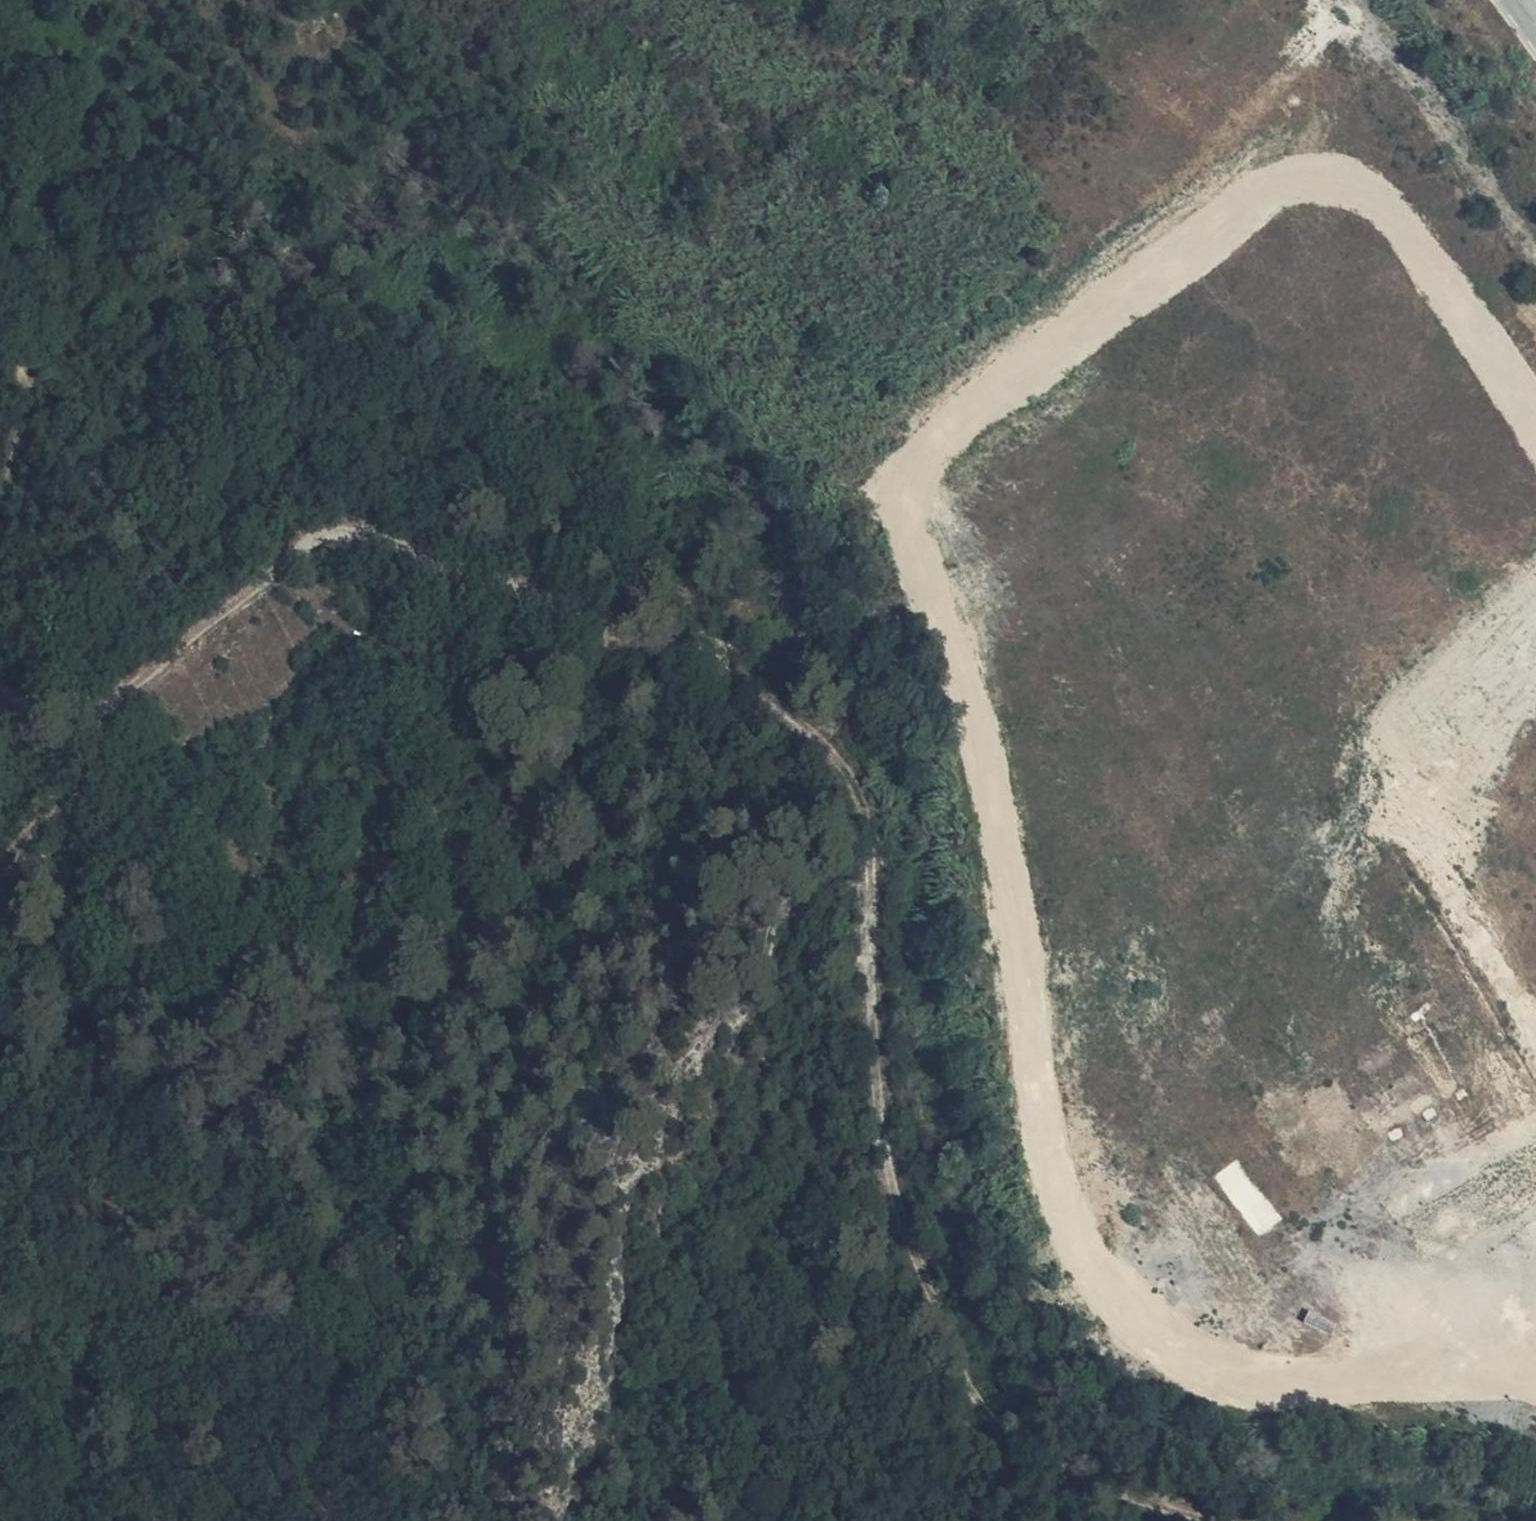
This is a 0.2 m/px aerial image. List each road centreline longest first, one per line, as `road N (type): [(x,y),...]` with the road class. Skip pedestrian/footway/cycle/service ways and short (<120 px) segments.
road 1 (track): [(1259,1520),(1208,1518),(1018,1438),(908,1178),(878,843),(818,726),(543,585),(369,520),(316,536),(119,697),(65,769)]
road 2 (track): [(1535,1442),(1500,1391),(1526,1332)]

